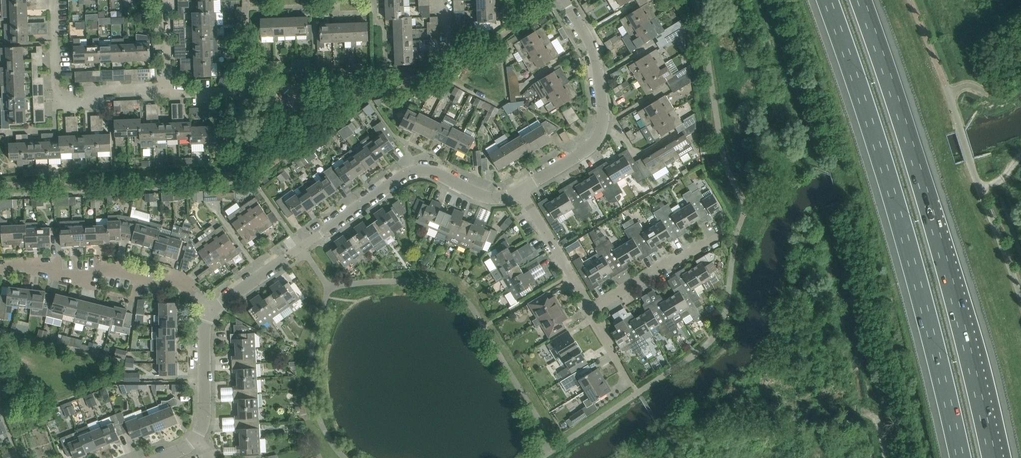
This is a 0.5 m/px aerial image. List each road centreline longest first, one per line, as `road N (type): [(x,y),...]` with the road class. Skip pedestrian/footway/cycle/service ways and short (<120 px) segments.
road 1 (motorway): [(827,0),(894,199),(960,457)]
road 2 (motorway): [(993,457),(925,191),(862,0)]
road 3 (residential): [(213,309),(405,174),(430,170),(482,196),(521,191)]
road 4 (residential): [(521,191),(586,151),(603,127),(593,48),(565,0)]
road 5 (residential): [(169,88),(98,91),(98,103),(61,103),(53,0)]
road 6 (residential): [(213,309),(172,280),(0,266)]
road 7 (unclassified): [(1020,296),(946,87)]
road 8 (residential): [(591,308),(725,232)]
road 9 (residential): [(591,308),(521,191)]
road 10 (residential): [(196,439),(205,415),(204,336),(213,309)]

